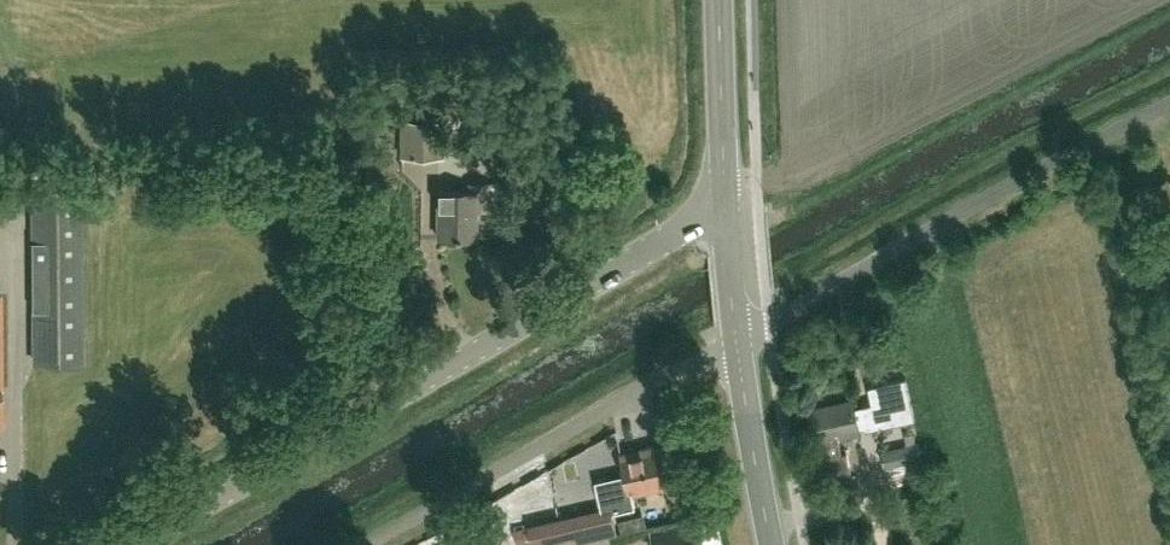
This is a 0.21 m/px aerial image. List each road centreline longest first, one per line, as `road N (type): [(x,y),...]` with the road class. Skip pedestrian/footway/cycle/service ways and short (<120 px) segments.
road 1 (unclassified): [(133,544),(726,205)]
road 2 (track): [(770,322),(1169,104)]
road 3 (unclassified): [(366,544),(738,340)]
road 4 (tertiary): [(772,544),(738,340)]
road 5 (tertiary): [(726,205),(721,0)]
road 6 (tertiary): [(738,340),(726,205)]

